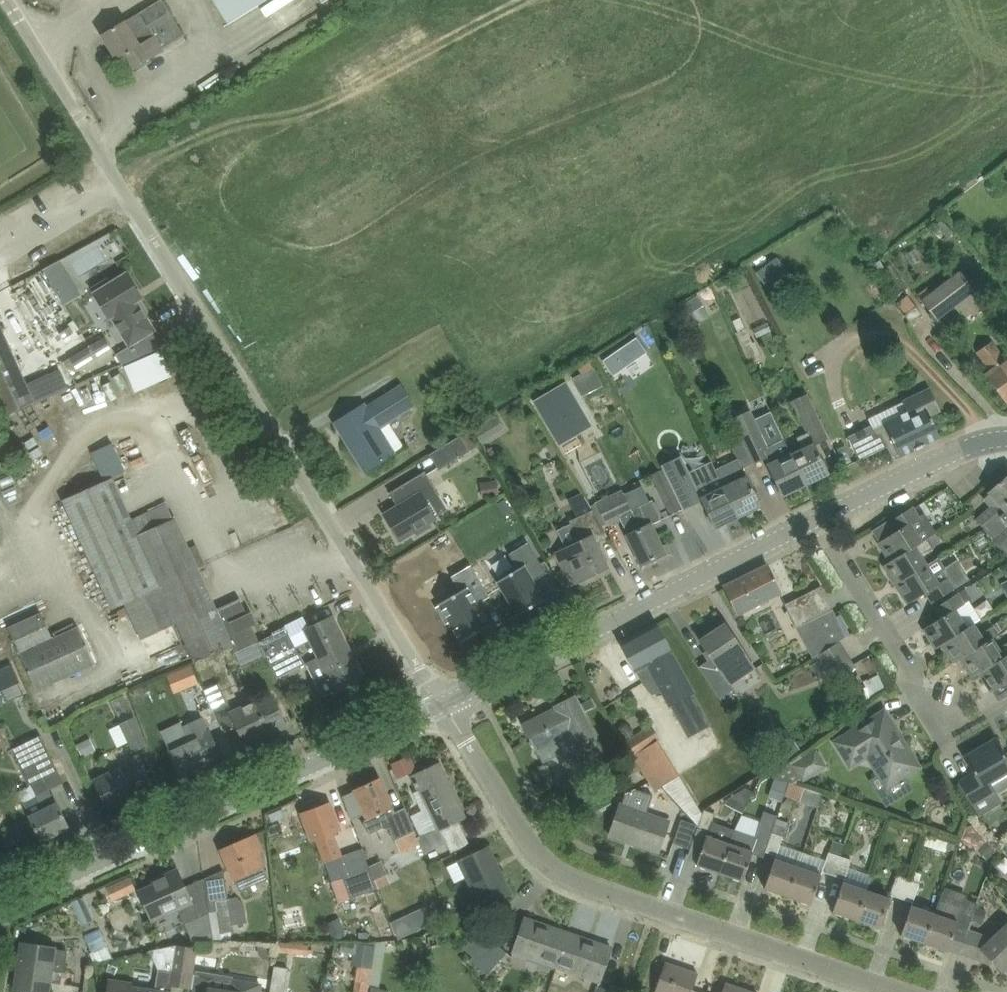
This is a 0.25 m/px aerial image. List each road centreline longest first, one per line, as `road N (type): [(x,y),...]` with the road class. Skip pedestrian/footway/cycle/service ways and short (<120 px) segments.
road 1 (unclassified): [(0,3),(440,703)]
road 2 (residential): [(892,991),(547,867),(440,703)]
road 3 (tertiary): [(0,909),(440,703)]
road 4 (tertiary): [(440,703),(816,519)]
road 5 (residential): [(1006,703),(946,738),(816,519)]
road 6 (tertiary): [(816,519),(977,444),(1006,439)]

